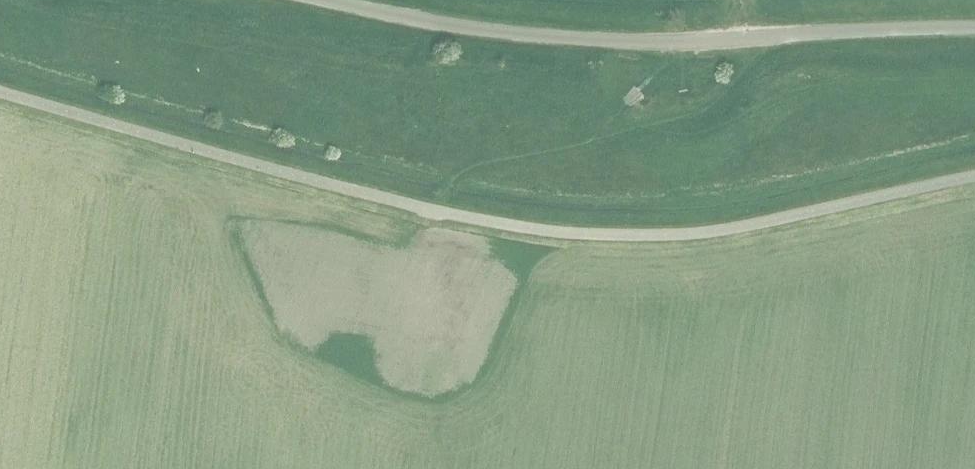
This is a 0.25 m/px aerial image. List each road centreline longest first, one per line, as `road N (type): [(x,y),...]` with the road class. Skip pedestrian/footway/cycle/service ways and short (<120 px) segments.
road 1 (unclassified): [(331,0),(466,27),(675,42),(974,27)]

